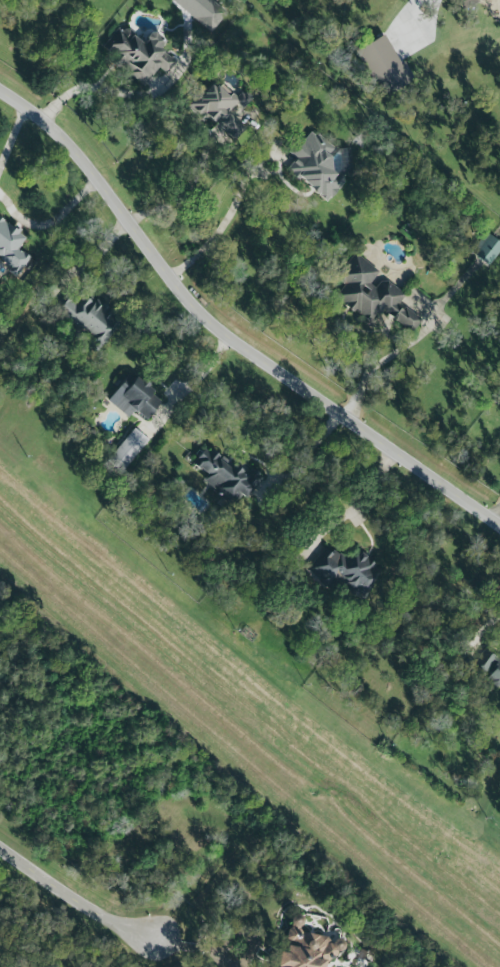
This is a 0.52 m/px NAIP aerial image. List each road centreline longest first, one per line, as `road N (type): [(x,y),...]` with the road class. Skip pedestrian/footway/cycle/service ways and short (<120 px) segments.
road 1 (residential): [(0,90),(73,150),(215,328),(499,525)]
road 2 (residential): [(0,845),(144,945),(167,947)]

